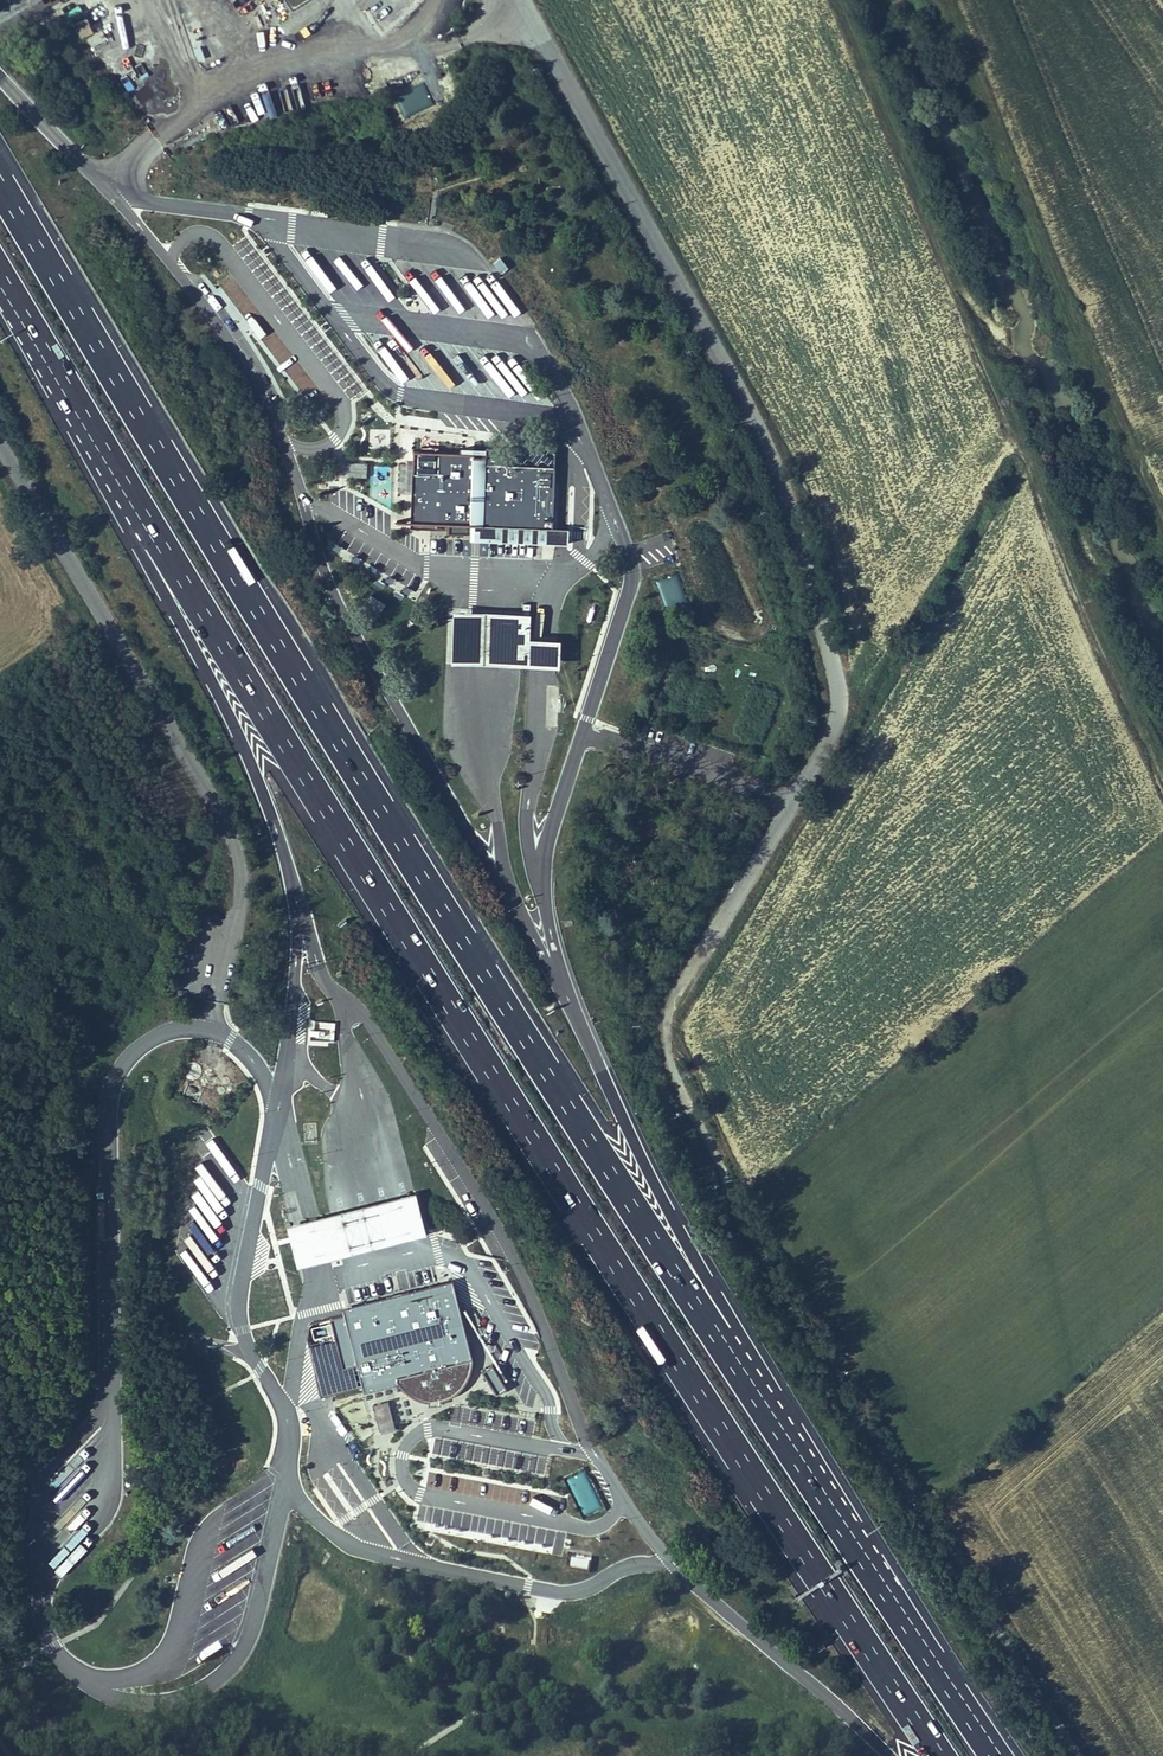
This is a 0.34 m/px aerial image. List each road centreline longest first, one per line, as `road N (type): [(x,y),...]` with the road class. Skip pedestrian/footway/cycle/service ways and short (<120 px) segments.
road 1 (motorway): [(149,523),(486,1065),(941,1755)]
road 2 (motorway): [(721,1348),(318,709),(0,183)]
road 3 (unclassified): [(519,0),(761,424),(838,691),(829,732),(670,1013)]
road 4 (motorway): [(998,1755),(721,1348)]
road 5 (motorway): [(149,523),(147,564),(250,757),(304,927)]
road 6 (motorway): [(721,1348),(711,1287),(620,1115),(563,984)]
road 7 (motorway): [(0,275),(149,523)]
road 8 (motorway): [(673,1562),(887,1755)]
road 9 (motorway): [(104,187),(0,78)]

